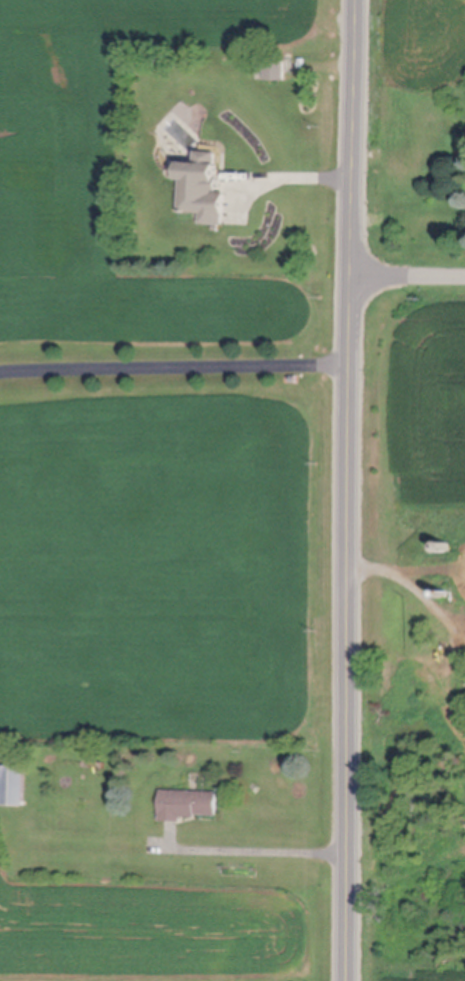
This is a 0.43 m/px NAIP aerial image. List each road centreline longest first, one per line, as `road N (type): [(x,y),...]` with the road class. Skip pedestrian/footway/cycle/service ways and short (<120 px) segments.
road 1 (secondary): [(350,980),(356,0)]

